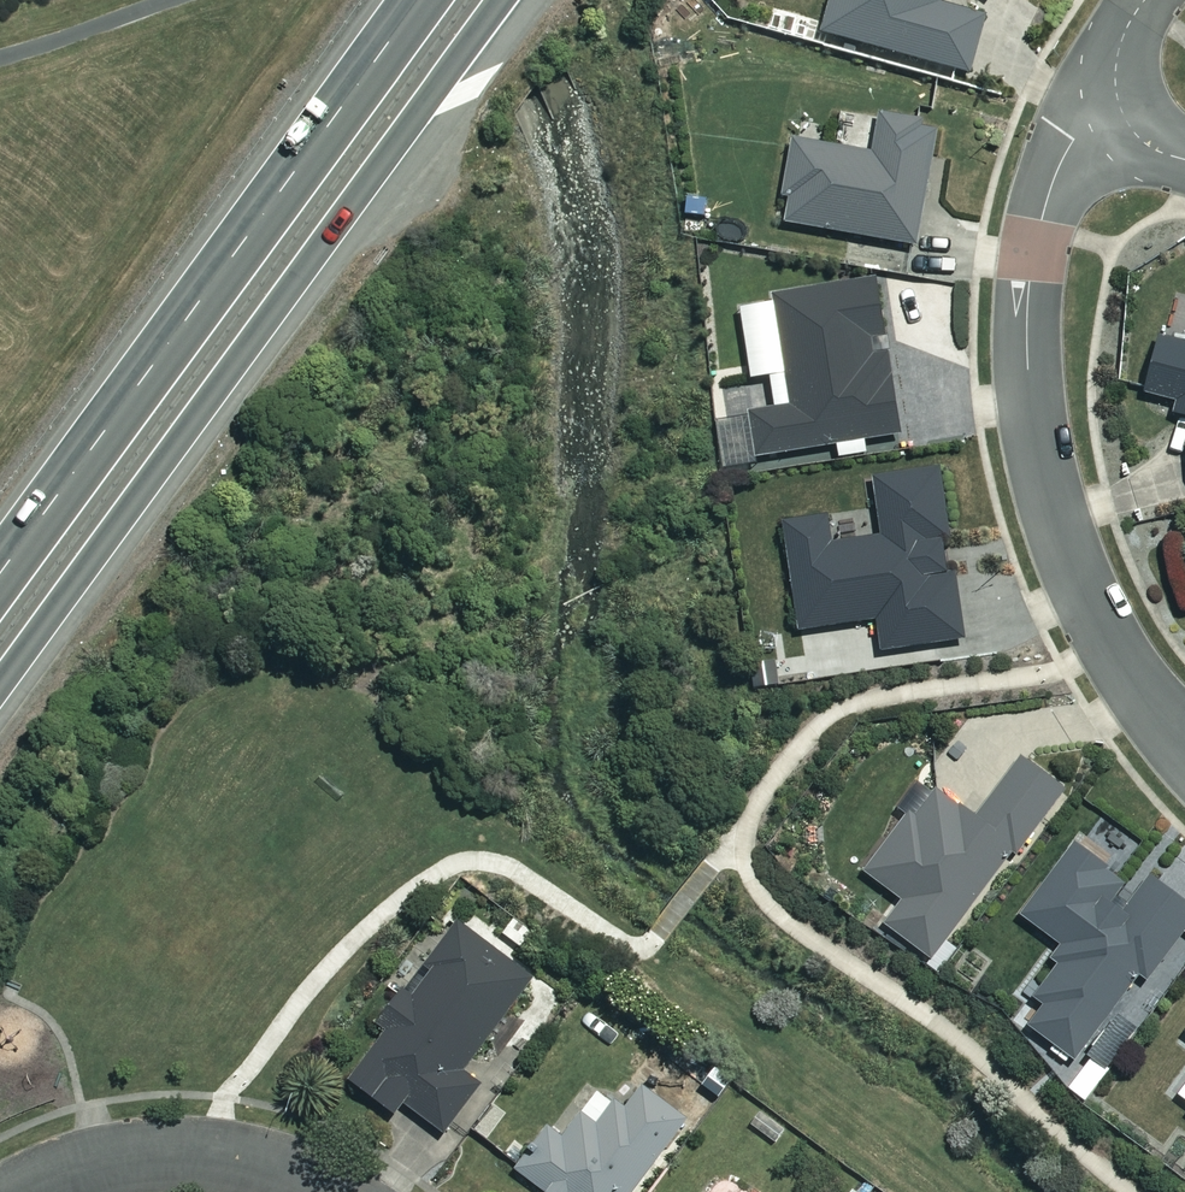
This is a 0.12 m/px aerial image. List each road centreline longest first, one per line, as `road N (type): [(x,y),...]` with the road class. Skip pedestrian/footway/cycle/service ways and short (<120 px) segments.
road 1 (trunk): [(496,0),(0,679)]
road 2 (residential): [(1121,42),(1041,216),(1027,351),(1034,426),(1081,580),(1142,691),(1184,743)]
road 3 (trunk): [(0,573),(424,0)]
road 4 (residential): [(333,1191),(264,1161),(179,1152),(88,1162),(24,1191)]
road 5 (residential): [(1121,42),(1115,87),(1127,122),(1150,147),(1184,160)]

